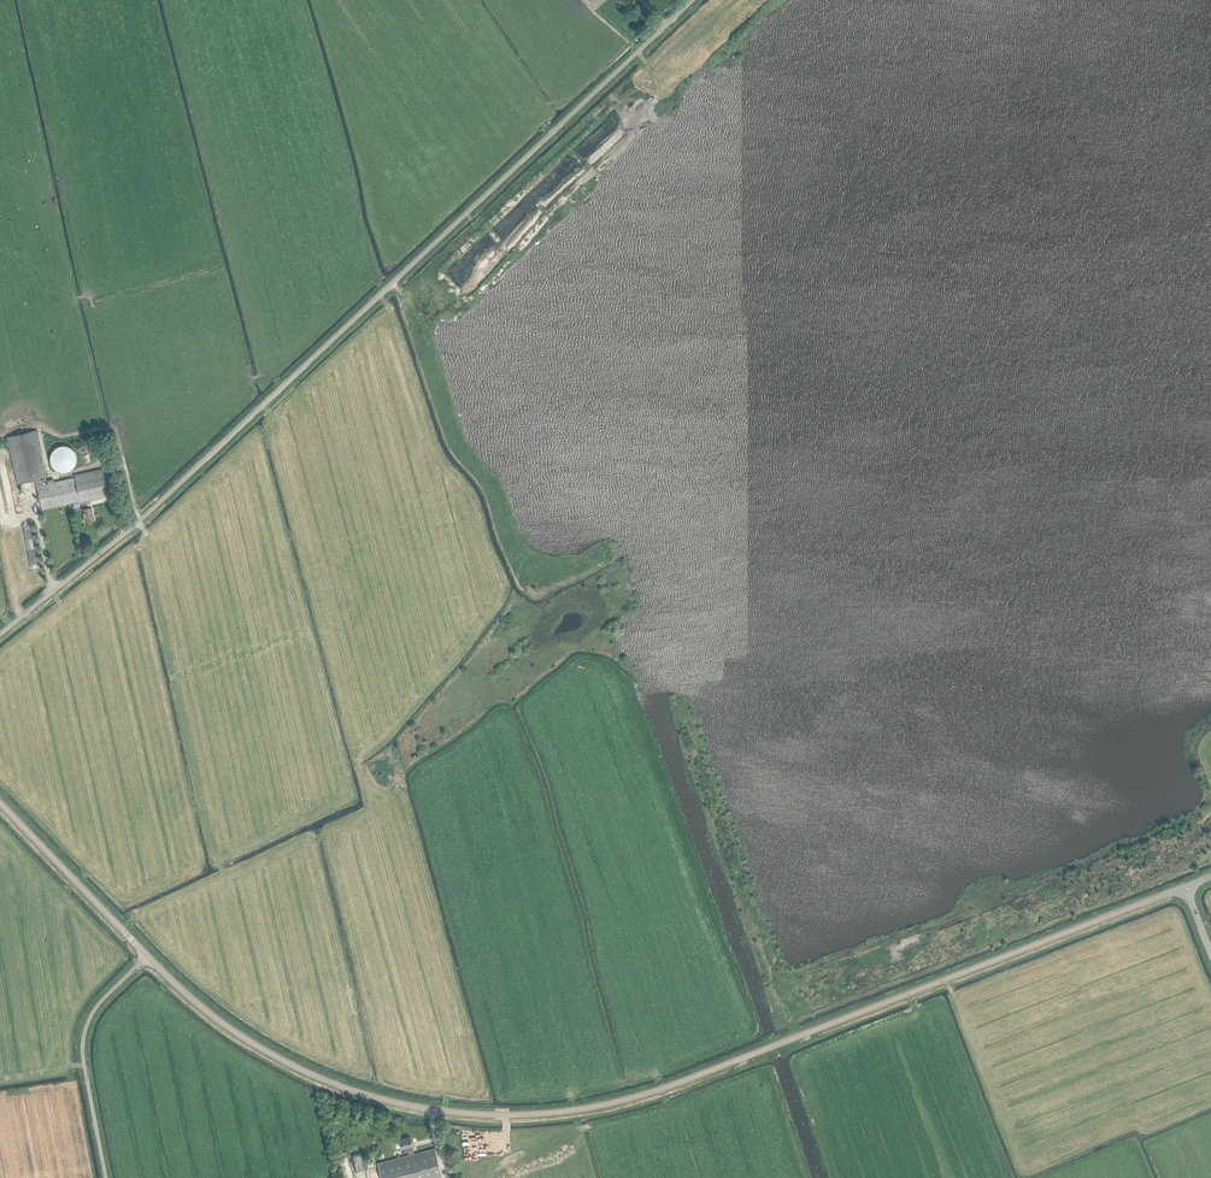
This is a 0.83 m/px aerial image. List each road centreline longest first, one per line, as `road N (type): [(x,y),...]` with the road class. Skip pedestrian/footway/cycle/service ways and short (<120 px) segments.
road 1 (tertiary): [(1185,888),(662,1089),(544,1114),(433,1110),(328,1082),(236,1033),(147,956)]
road 2 (unclassified): [(0,635),(174,490),(693,0)]
road 3 (unclassified): [(107,1177),(85,1034),(147,956)]
road 4 (tertiary): [(147,956),(0,803)]

